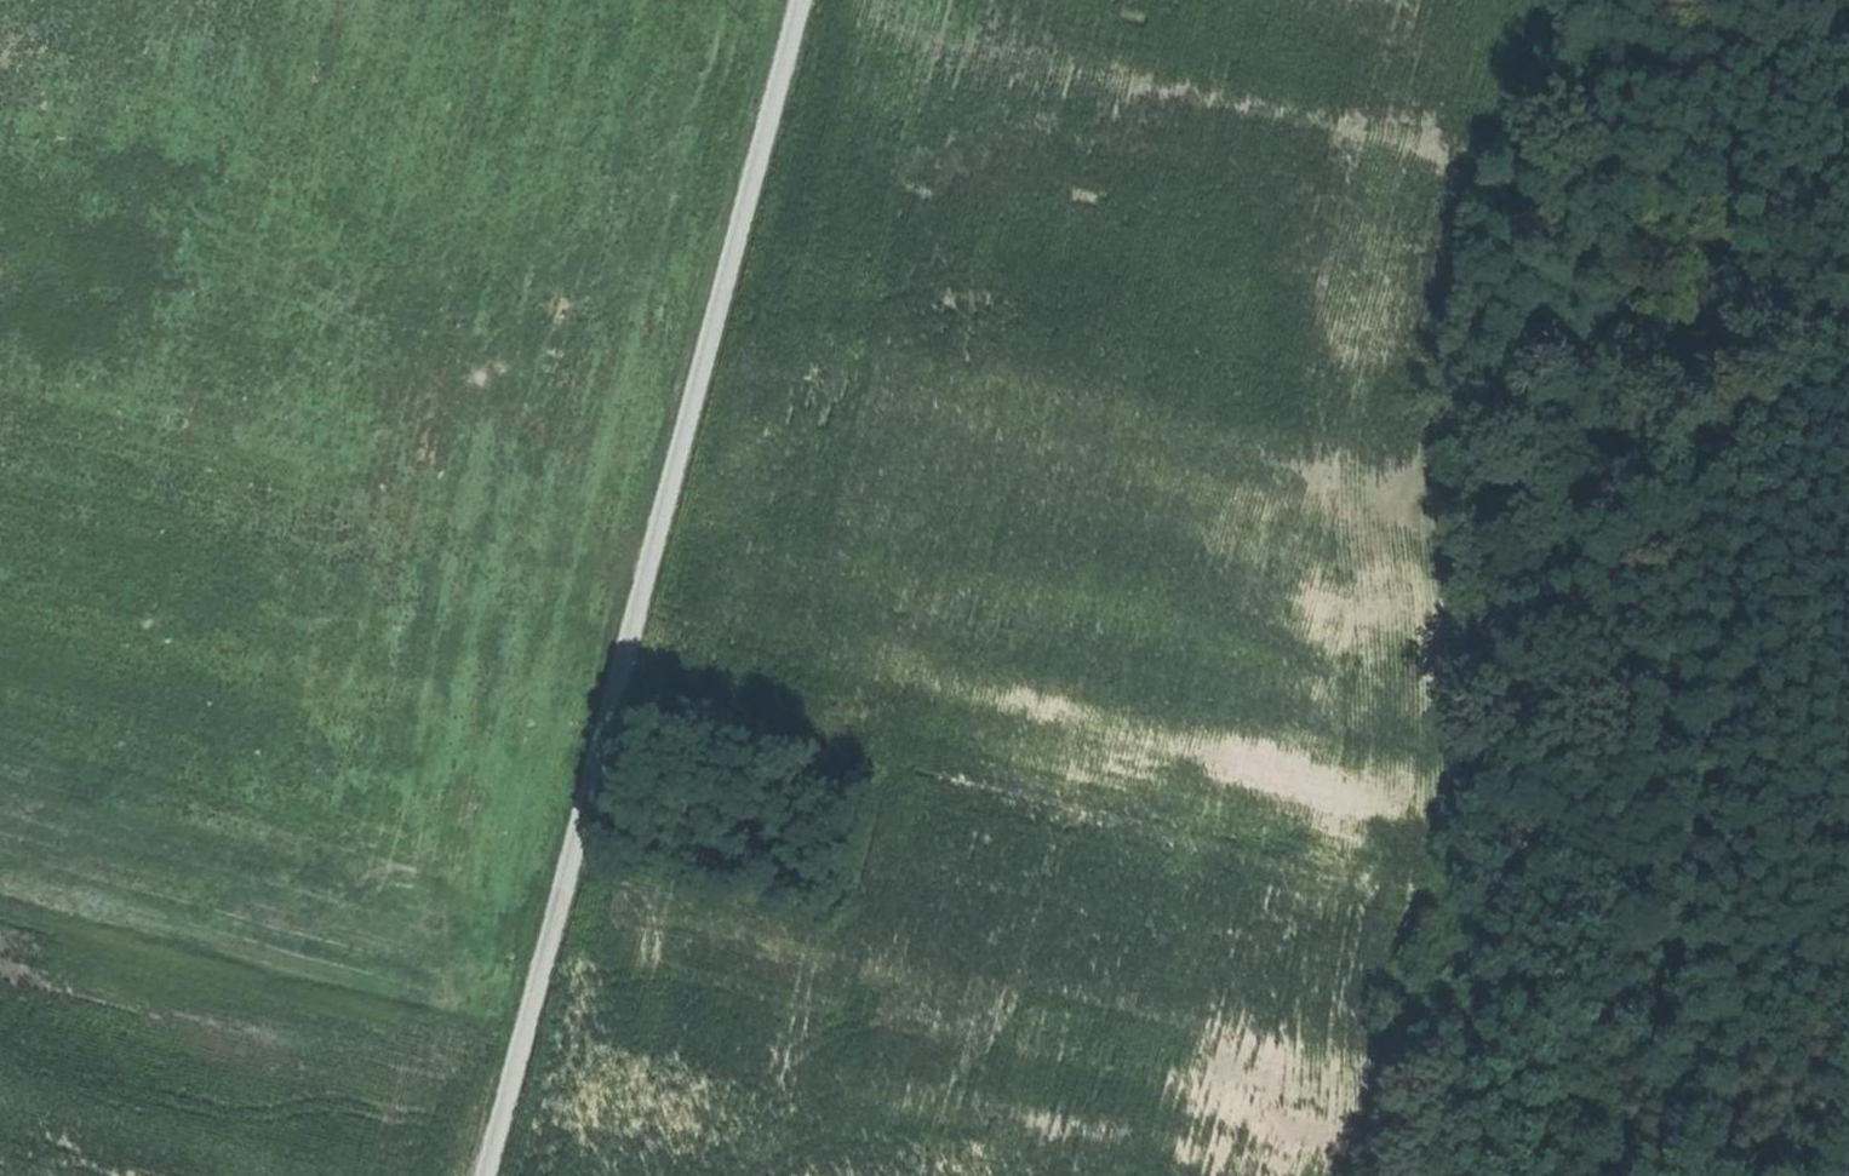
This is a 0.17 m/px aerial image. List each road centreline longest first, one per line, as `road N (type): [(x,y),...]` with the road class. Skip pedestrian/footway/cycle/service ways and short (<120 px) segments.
road 1 (track): [(804,0),(477,1175)]

